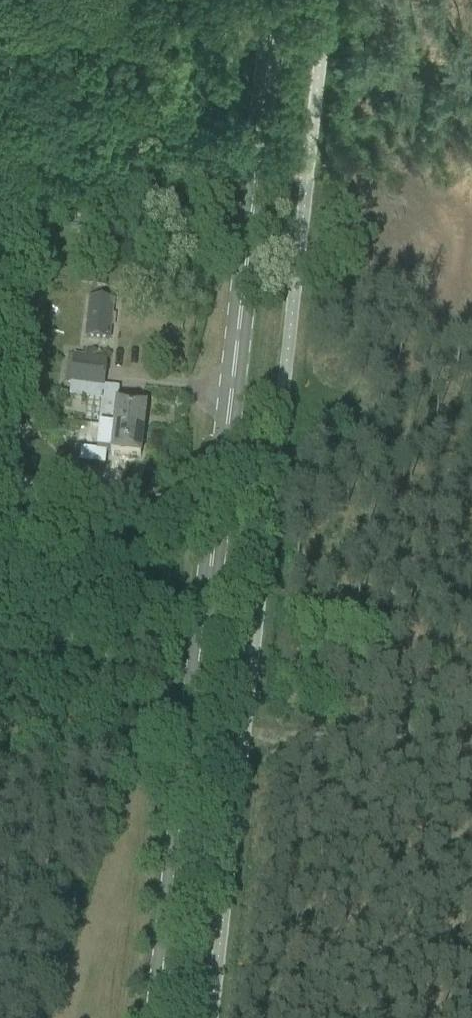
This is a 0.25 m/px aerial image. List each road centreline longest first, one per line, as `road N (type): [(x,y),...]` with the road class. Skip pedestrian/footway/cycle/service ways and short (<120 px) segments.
road 1 (secondary): [(158,1017),(277,0)]
road 2 (track): [(241,743),(471,746)]

